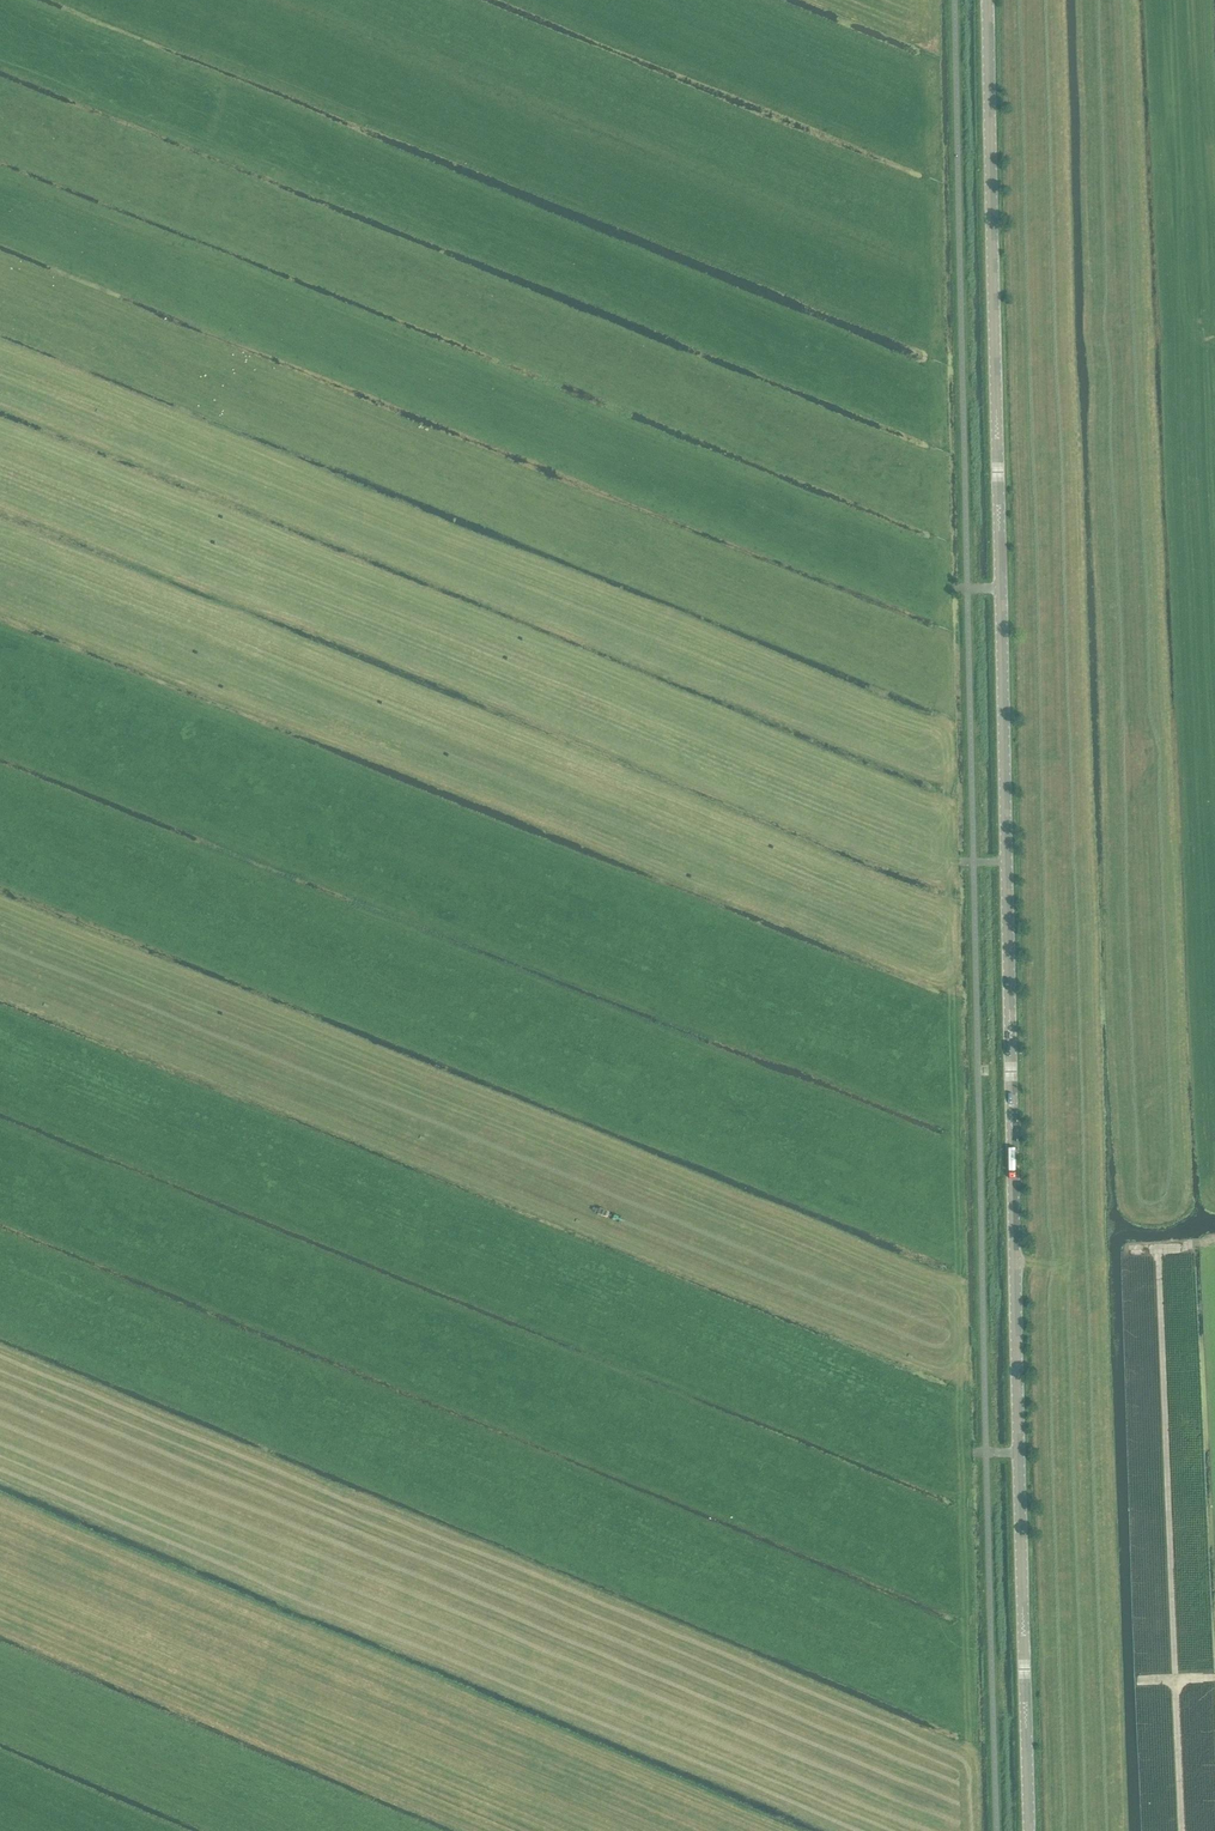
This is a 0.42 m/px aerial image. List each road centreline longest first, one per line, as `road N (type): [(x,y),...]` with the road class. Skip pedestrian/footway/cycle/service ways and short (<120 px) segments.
road 1 (tertiary): [(1028,1830),(986,0)]
road 2 (track): [(1181,1830),(1158,1249)]

